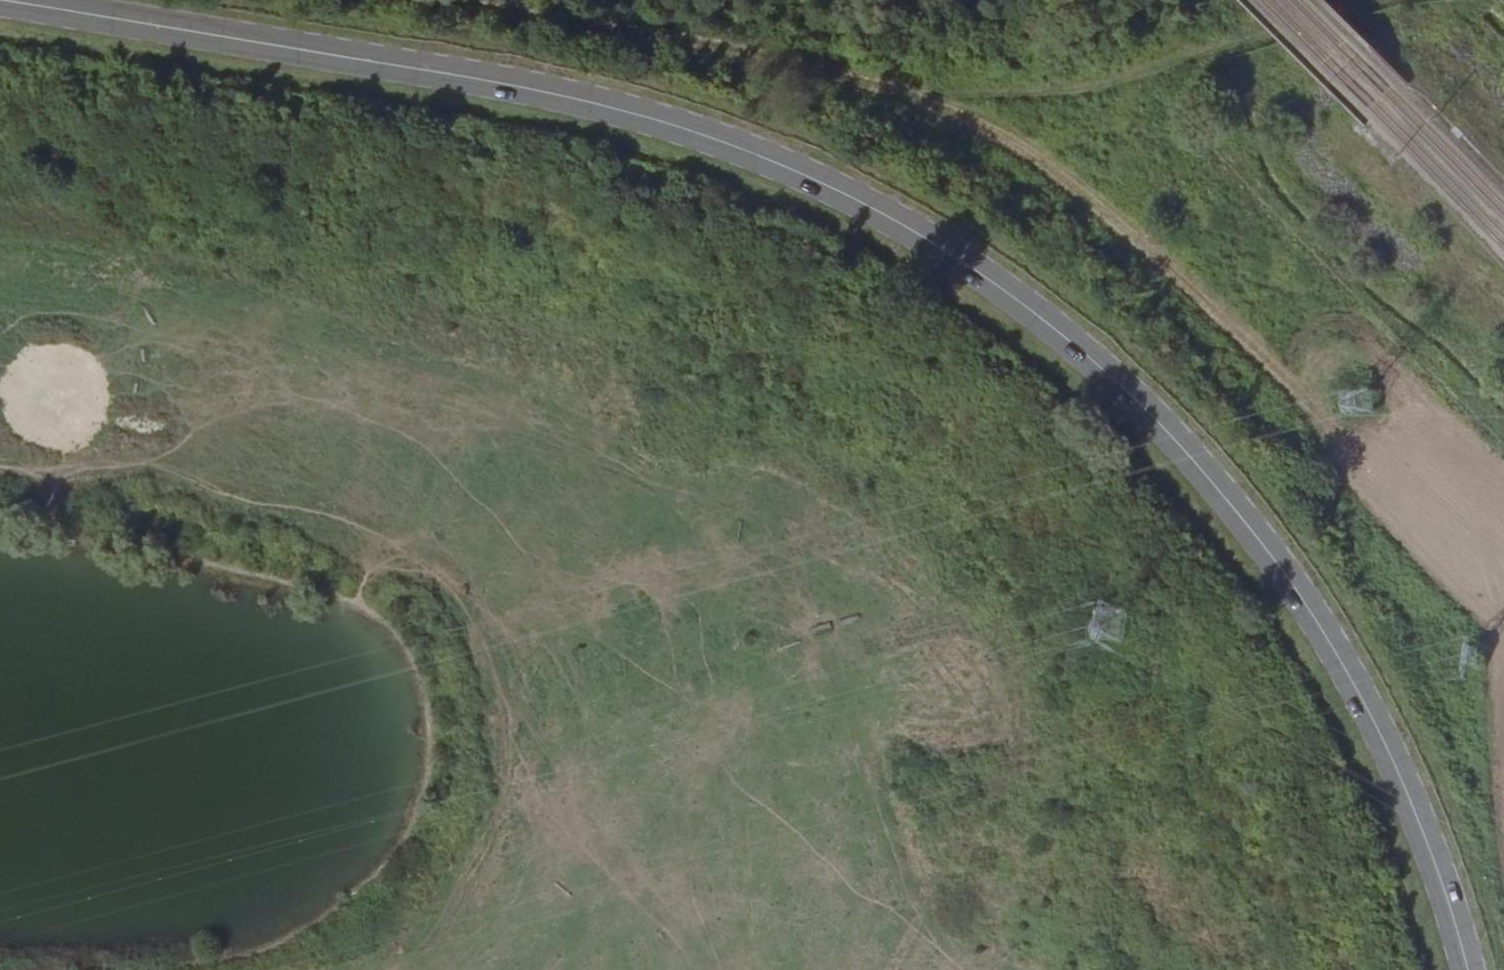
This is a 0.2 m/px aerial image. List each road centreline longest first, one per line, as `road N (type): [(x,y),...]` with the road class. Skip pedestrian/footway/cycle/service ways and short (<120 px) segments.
road 1 (secondary): [(0,6),(700,132),(873,208),(953,255),(1085,355),(1162,427),(1305,604),(1391,757),(1468,969)]

